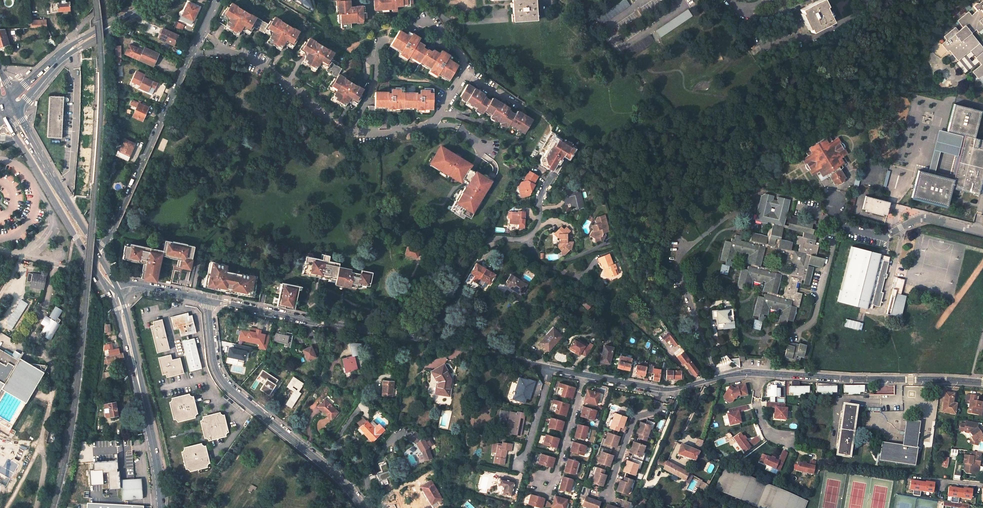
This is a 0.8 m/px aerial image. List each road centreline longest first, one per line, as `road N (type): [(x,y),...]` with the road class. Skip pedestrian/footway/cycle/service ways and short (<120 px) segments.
road 1 (unclassified): [(206,300),(660,389),(751,372),(982,382)]
road 2 (unclassified): [(362,507),(336,476),(221,380),(206,300)]
road 3 (residential): [(203,30),(113,231),(96,249)]
road 4 (primary): [(114,291),(161,507)]
road 5 (unclassified): [(982,232),(923,218),(879,237),(845,229),(834,202)]
road 6 (primary): [(23,147),(114,291)]
road 7 (residential): [(681,0),(685,6),(625,49),(607,28),(637,8)]
road 8 (secondary): [(128,15),(65,49),(11,97)]
road 9 (residential): [(57,184),(71,173),(71,52)]

